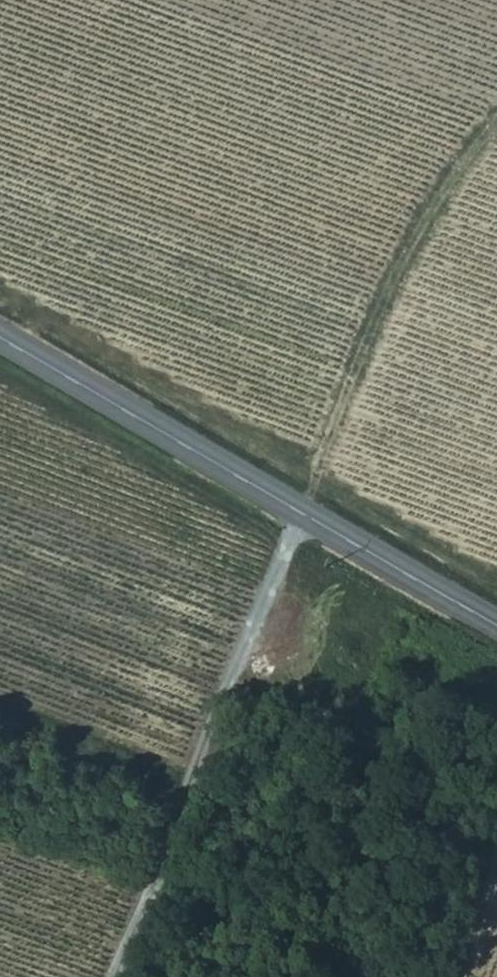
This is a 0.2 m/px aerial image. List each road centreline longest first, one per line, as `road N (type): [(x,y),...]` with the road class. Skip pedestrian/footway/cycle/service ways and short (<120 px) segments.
road 1 (track): [(122,976),(303,513),(430,223),(496,132)]
road 2 (secondary): [(0,336),(496,625)]

